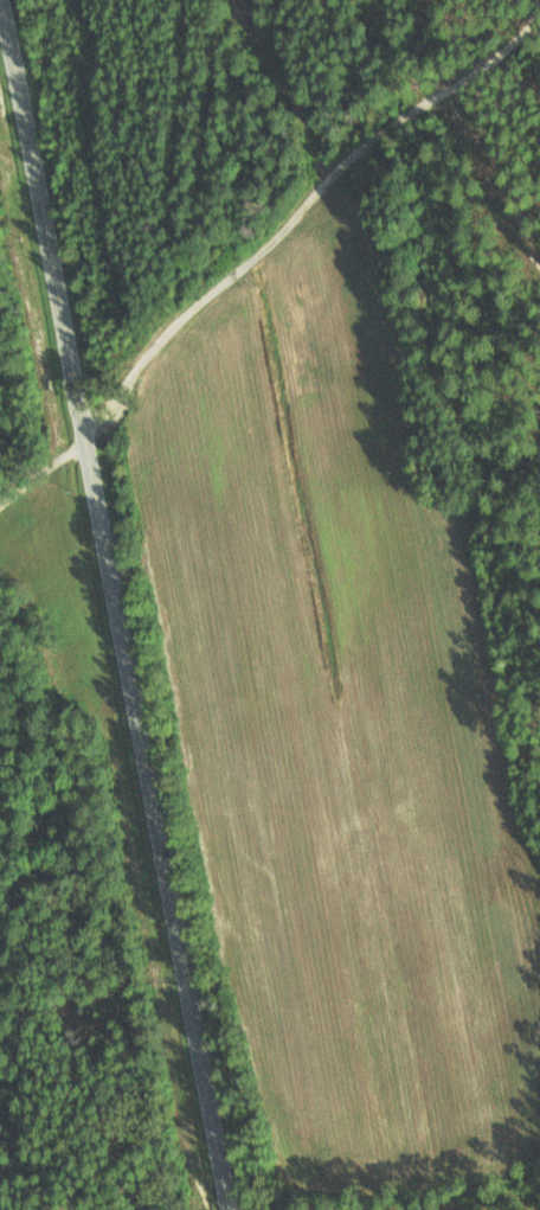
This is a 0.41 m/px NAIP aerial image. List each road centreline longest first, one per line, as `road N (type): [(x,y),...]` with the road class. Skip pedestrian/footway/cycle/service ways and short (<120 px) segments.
road 1 (secondary): [(3,0),(230,1209)]

